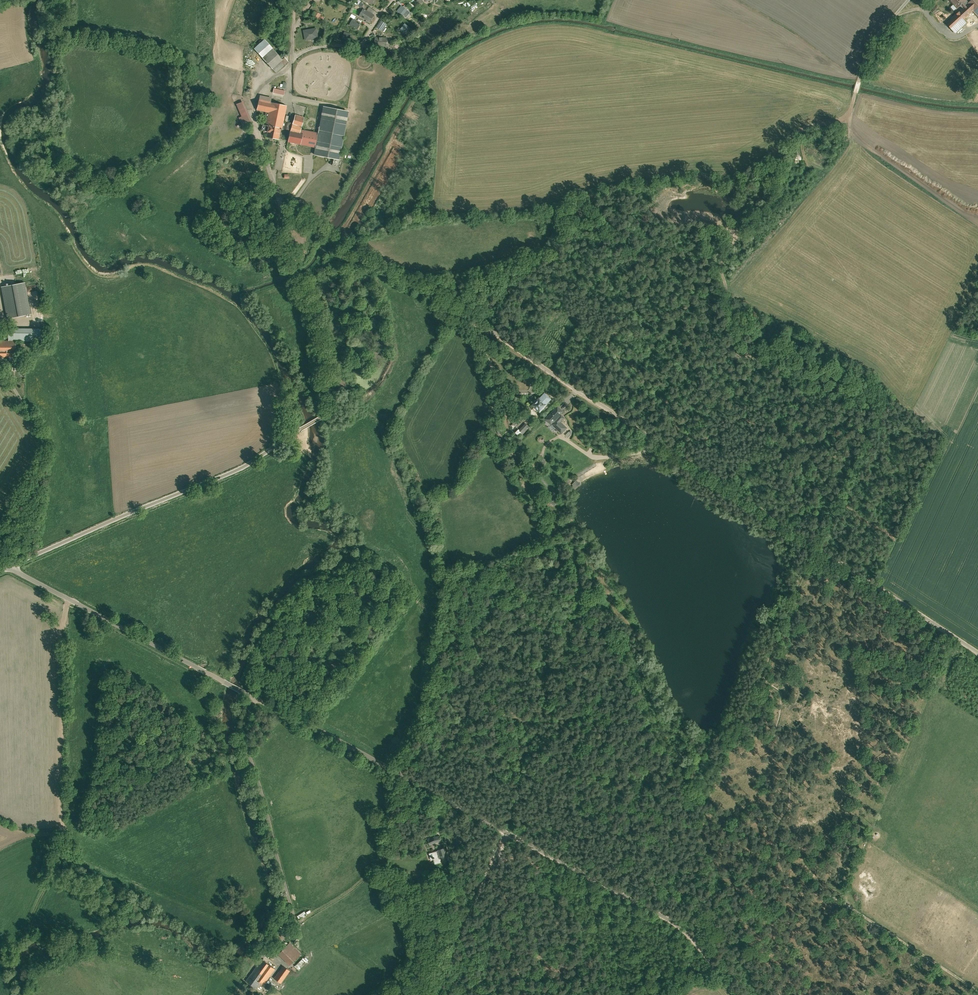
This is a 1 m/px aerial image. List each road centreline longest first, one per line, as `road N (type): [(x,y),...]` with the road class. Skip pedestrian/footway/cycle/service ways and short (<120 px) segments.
road 1 (unclassified): [(977,653),(283,204)]
road 2 (unclassified): [(734,994),(684,930),(653,911),(255,698)]
road 3 (unclassified): [(11,565),(248,462),(325,412),(318,329),(294,269),(283,204)]
road 4 (track): [(68,599),(61,821),(69,839),(25,929)]
road 5 (unclassified): [(255,698),(11,565)]
road 6 (unclassified): [(292,925),(245,737),(255,698)]
road 7 (track): [(283,204),(254,101),(264,83),(288,69),(293,32)]
road 8 (track): [(840,895),(841,904),(977,990)]
road 9 (track): [(292,60),(312,49),(361,45),(394,0)]
road 10 (track): [(505,831),(456,944)]

